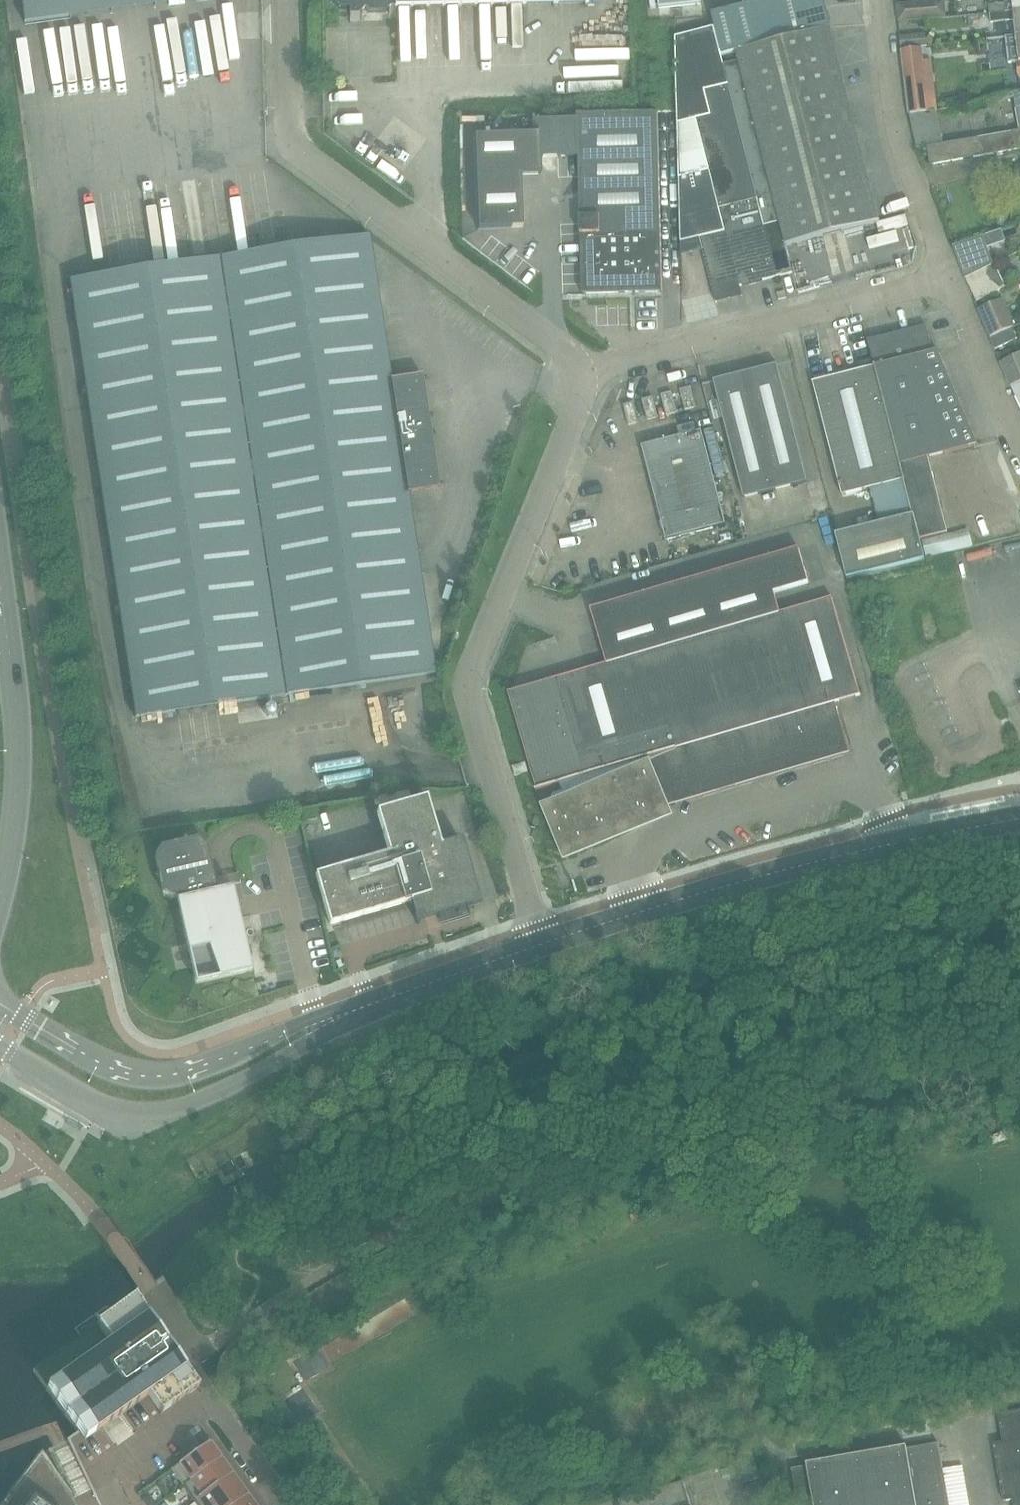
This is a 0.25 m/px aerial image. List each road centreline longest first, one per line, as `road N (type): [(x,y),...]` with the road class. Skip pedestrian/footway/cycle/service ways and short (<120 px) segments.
road 1 (unclassified): [(542,944),(467,682),(592,371)]
road 2 (unclassified): [(592,371),(298,158),(268,104),(270,0)]
road 3 (secondary): [(542,944),(659,903),(1019,820)]
road 4 (secondary): [(0,1046),(100,1102),(156,1109),(318,1045),(398,997)]
road 5 (secondary): [(398,997),(165,1076),(115,1066),(0,1005)]
road 6 (unclassified): [(592,371),(951,278)]
road 7 (primary): [(0,902),(21,777),(0,580)]
road 8 (unclassified): [(951,278),(895,128),(881,0)]
road 9 (unclassified): [(1019,448),(951,278)]
road 10 (residential): [(115,1504),(101,1472),(219,1400)]
road 11 (secondary): [(398,997),(542,944)]
road 12 (residential): [(288,1504),(219,1400)]

